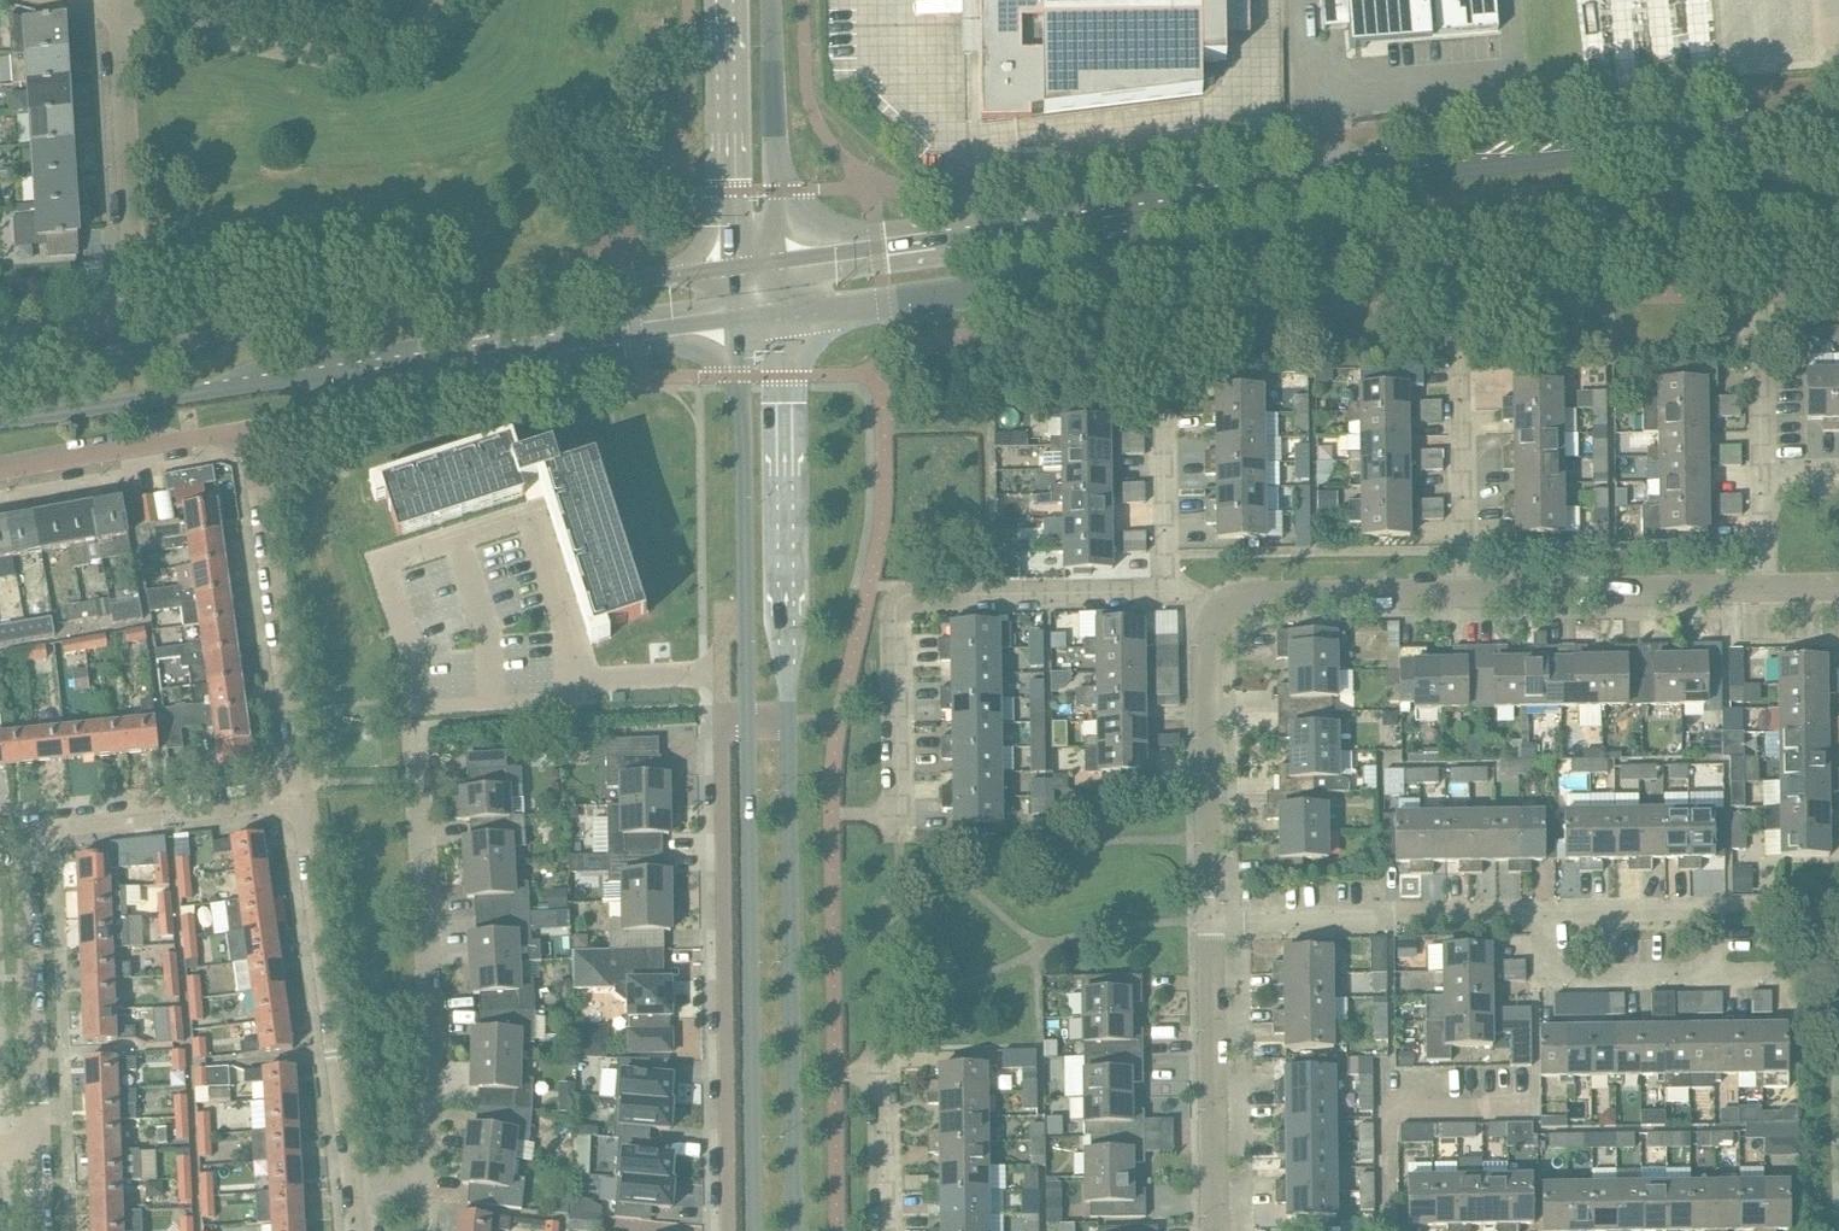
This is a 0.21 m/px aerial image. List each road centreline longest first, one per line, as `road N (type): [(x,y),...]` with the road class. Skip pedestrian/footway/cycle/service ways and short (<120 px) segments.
road 1 (secondary): [(1838,123),(778,261)]
road 2 (secondary): [(782,313),(1349,241),(1838,200)]
road 3 (secondary): [(0,419),(737,318)]
road 4 (secondary): [(732,266),(0,365)]
road 5 (residential): [(0,472),(246,427),(303,790)]
road 6 (residential): [(32,1144),(29,839),(69,822),(303,790)]
road 7 (residential): [(357,1177),(421,1172),(436,1094),(418,725)]
road 8 (residential): [(721,725),(728,1230)]
road 9 (tertiary): [(794,1230),(790,725)]
road 10 (tertiary): [(745,726),(751,1230)]
road 11 (residential): [(383,567),(531,518),(571,635),(575,681),(719,677)]
road 12 (tertiary): [(790,725),(782,313)]
road 13 (residential): [(357,1177),(303,790)]
road 14 (residential): [(115,11),(361,54),(421,35),(440,0)]
road 15 (residential): [(144,330),(115,11)]
road 16 (residential): [(1210,920),(1208,646),(1224,610)]
road 17 (residential): [(1213,1230),(1210,920)]
road 18 (residential): [(1768,588),(1465,592)]
road 19 (tertiary): [(737,318),(743,614)]
road 20 (residential): [(1465,592),(1456,299)]
road 21 (residential): [(1172,589),(891,594)]
road 22 (residential): [(1397,1230),(1394,1092),(1534,1087)]
road 23 (tertiary): [(725,0),(732,266)]
road 24 (tertiary): [(778,261),(770,0)]
road 25 (residential): [(1172,589),(1166,333)]
road 26 (residential): [(1465,592),(1265,592),(1224,610)]
road 27 (residential): [(1720,977),(1566,984),(1552,963),(1550,904)]
road 28 (residential): [(1550,904),(1700,898),(1720,931),(1720,977)]
road 29 (residential): [(894,826),(891,594)]
road 30 (residential): [(885,1230),(882,1027)]
road 31 (residential): [(1767,483),(1760,296)]
road 32 (residential): [(1210,920),(1388,912)]
road 33 (residential): [(1388,912),(1550,904)]
road 34 (residential): [(144,330),(0,350)]

